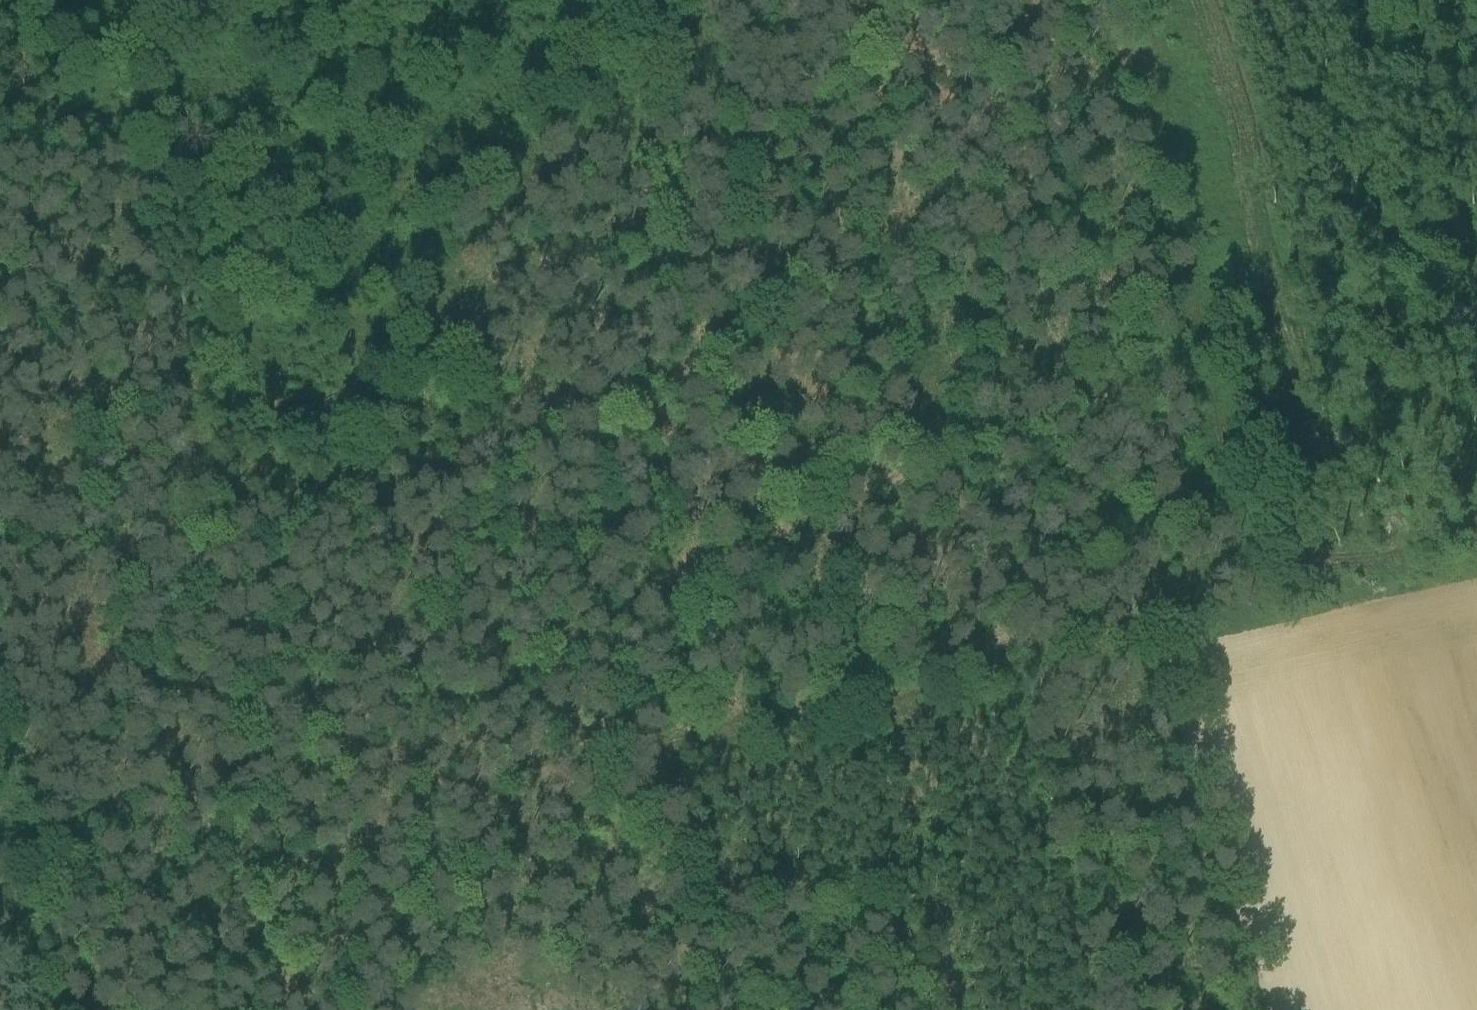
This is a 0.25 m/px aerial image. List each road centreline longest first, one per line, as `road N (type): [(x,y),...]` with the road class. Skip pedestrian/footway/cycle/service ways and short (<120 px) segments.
road 1 (track): [(0,888),(35,1009)]

